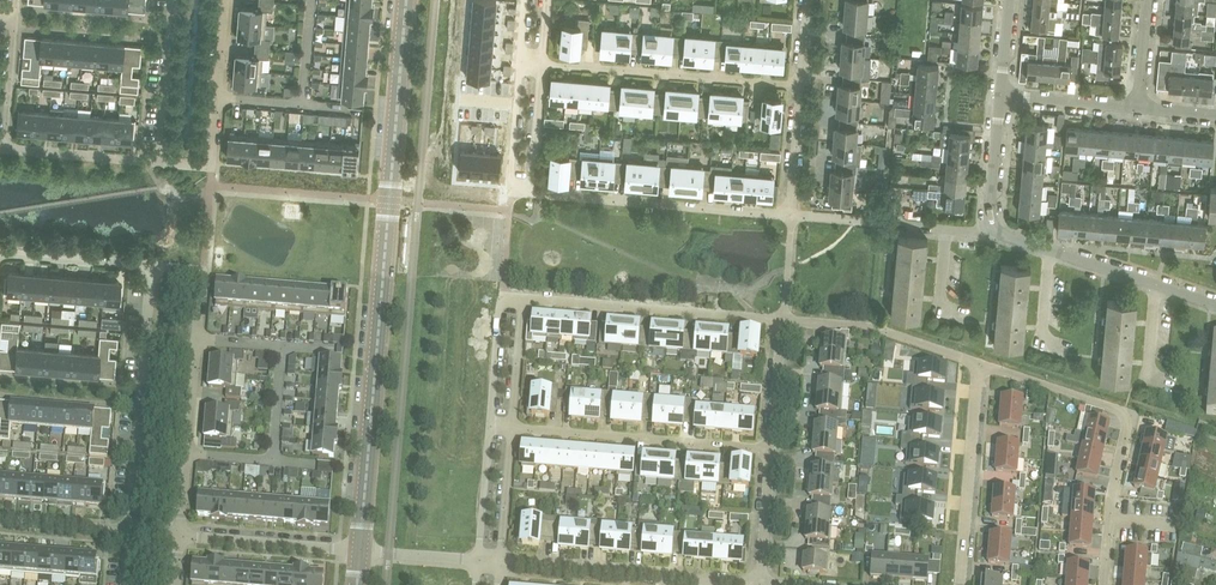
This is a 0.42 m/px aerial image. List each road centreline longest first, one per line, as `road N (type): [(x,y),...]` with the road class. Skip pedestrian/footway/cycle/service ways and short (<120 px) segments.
road 1 (tertiary): [(359,552),(406,0)]
road 2 (residential): [(180,535),(201,275),(159,272)]
road 3 (residential): [(523,300),(784,321)]
road 4 (residential): [(792,216),(532,194)]
road 5 (residential): [(983,362),(1128,416),(1107,520)]
road 6 (residential): [(159,272),(136,531)]
road 7 (residential): [(759,582),(501,563)]
road 8 (residential): [(771,449),(513,430)]
road 9 (residential): [(800,90),(544,67)]
road 10 (residential): [(1215,305),(992,226)]
road 11 (residential): [(983,362),(962,584)]
road 12 (residential): [(170,165),(208,167),(223,0)]
road 13 (residential): [(784,321),(869,329),(983,362)]
road 14 (residential): [(992,226),(980,232),(792,216)]
road 15 (residential): [(180,535),(359,552)]
road 16 (residential): [(170,165),(185,0)]
road 17 (residential): [(170,165),(10,152)]
road 18 (residential): [(2,256),(159,272)]
road 19 (residential): [(492,428),(503,299),(523,300)]
road 20 (residential): [(532,194),(512,192),(522,66)]
road 21 (residential): [(1136,108),(999,97)]
road 22 (residential): [(136,531),(0,520)]
road 23 (residential): [(22,17),(10,152)]
road 24 (residential): [(480,562),(492,428)]
road 25 (residential): [(759,582),(771,449)]
road 26 (residential): [(513,430),(501,563)]
road 27 (residential): [(523,300),(513,430)]
road 28 (residential): [(992,226),(999,97)]
road 29 (residential): [(771,449),(784,321)]
road 30 (residential): [(544,67),(532,194)]
road 31 (residential): [(792,216),(800,90)]
road 32 (residential): [(480,562),(359,552)]

